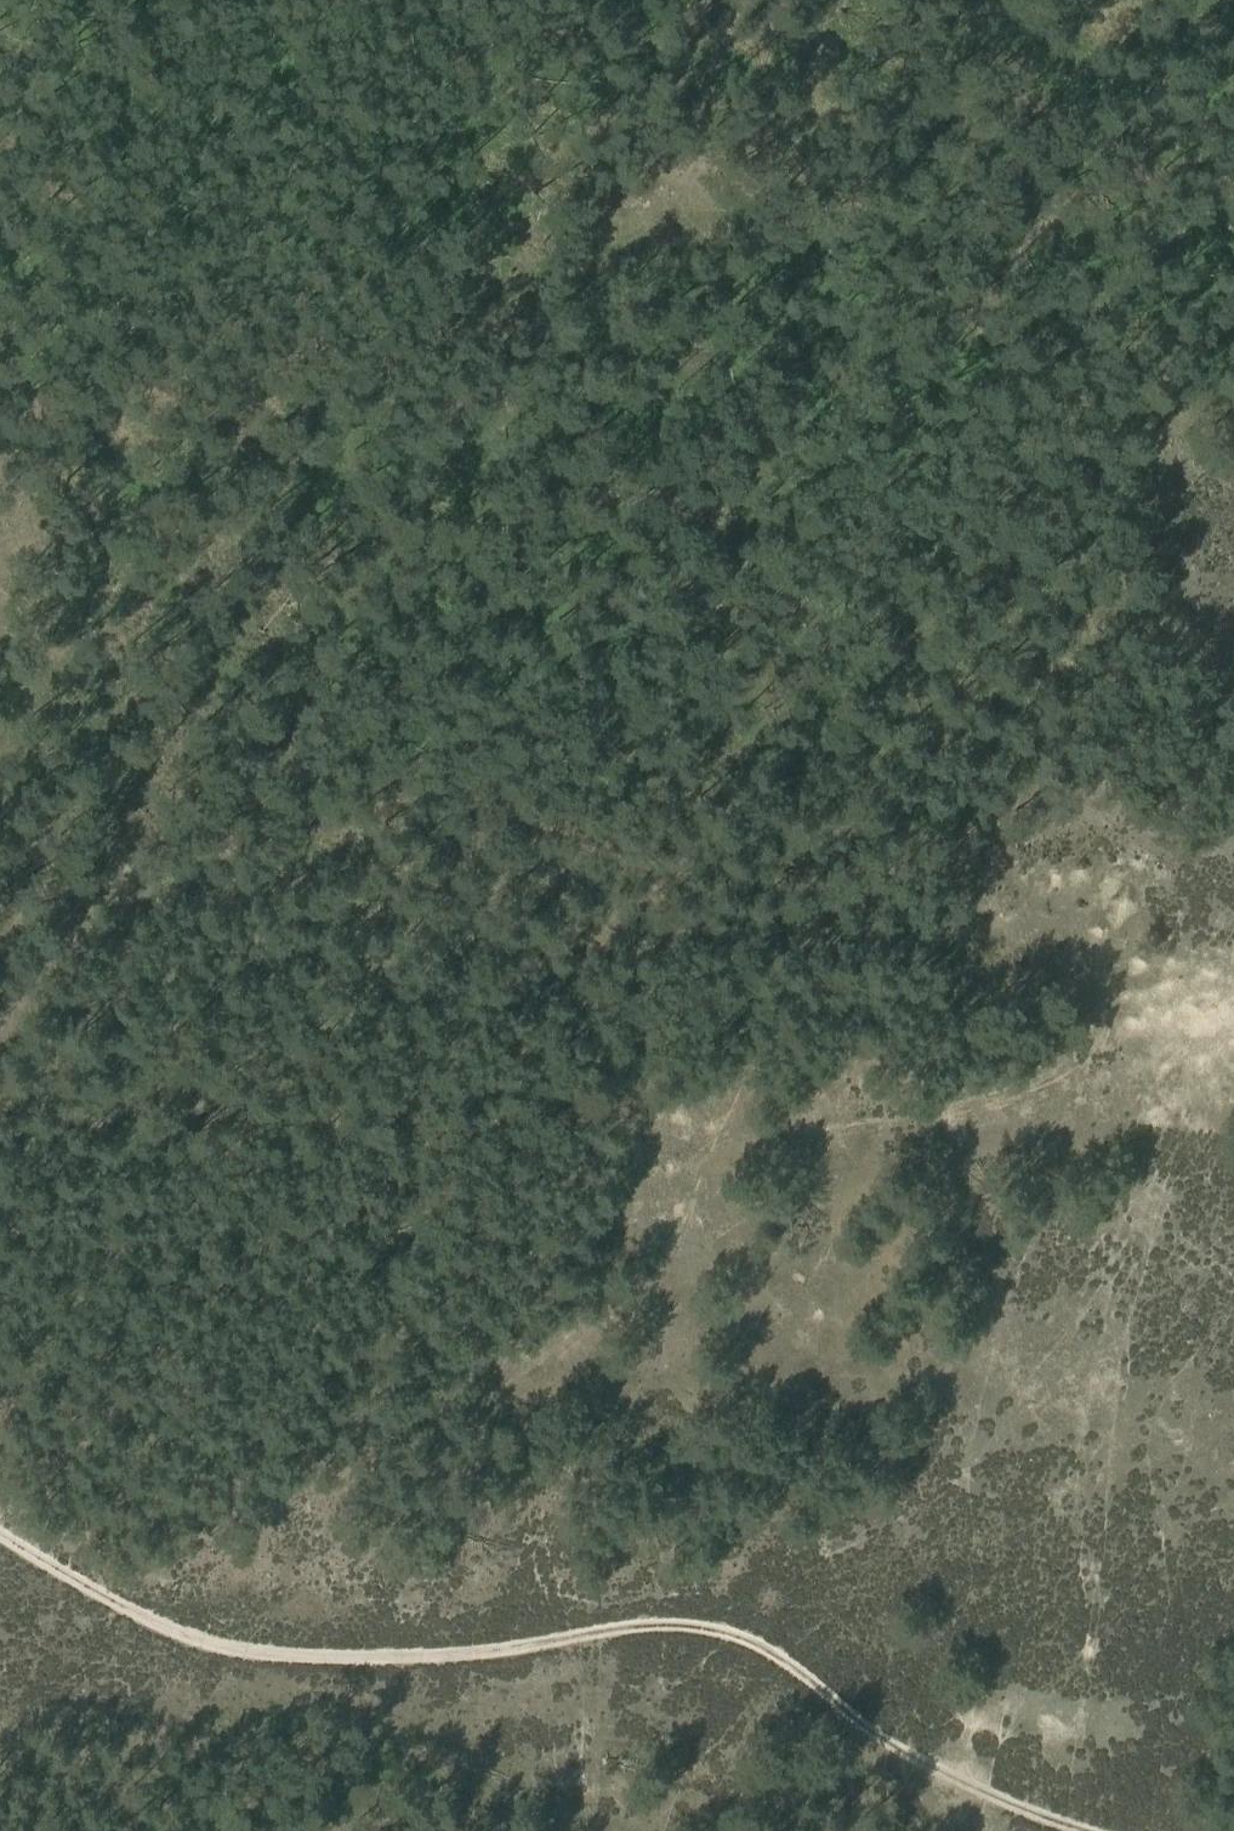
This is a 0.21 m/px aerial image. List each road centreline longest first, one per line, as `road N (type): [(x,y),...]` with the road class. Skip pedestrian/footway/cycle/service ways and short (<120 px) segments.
road 1 (track): [(0,1540),(189,1638),(273,1659),(399,1662),(676,1625),(710,1627),(784,1661),(913,1759),(1078,1830)]

